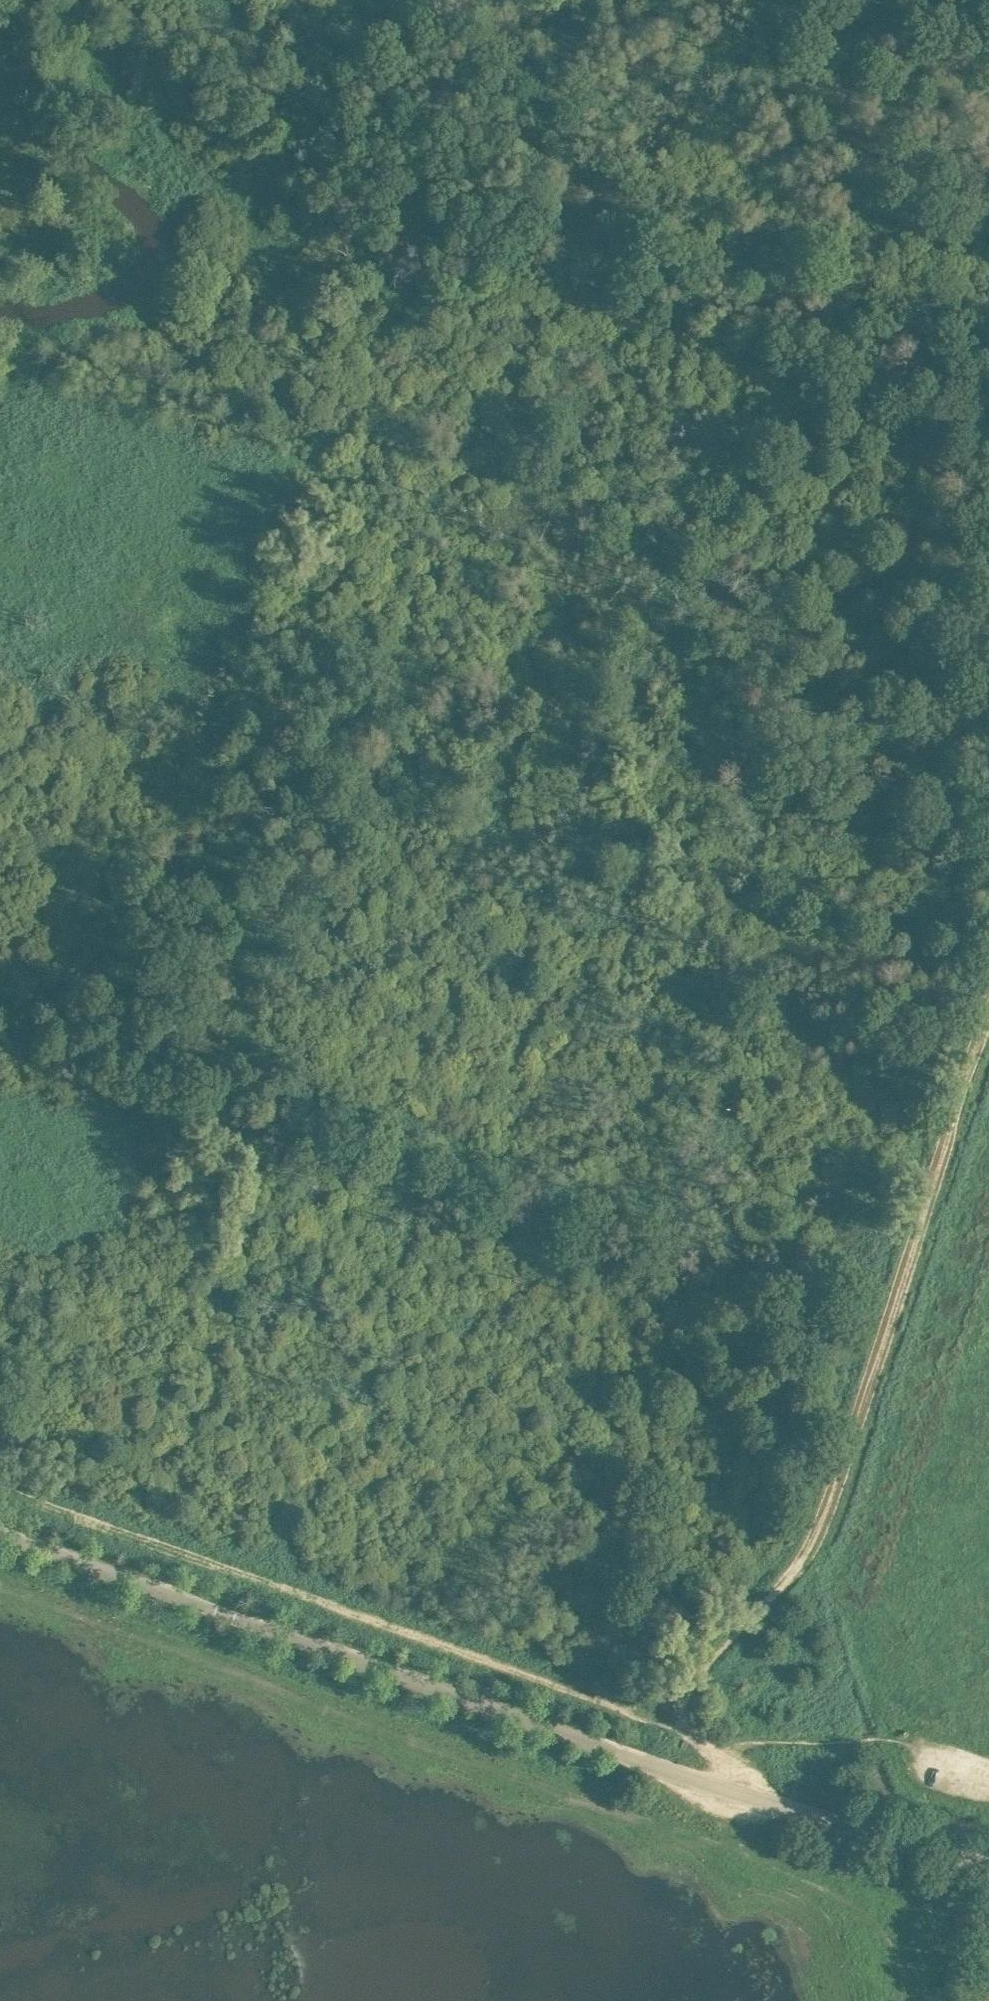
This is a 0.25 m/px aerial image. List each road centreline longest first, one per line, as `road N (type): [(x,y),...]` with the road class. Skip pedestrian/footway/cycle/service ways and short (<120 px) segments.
road 1 (unclassified): [(988,1864),(756,1800),(0,1535)]
road 2 (track): [(988,1007),(823,1521),(791,1576),(688,1686),(681,1718)]

